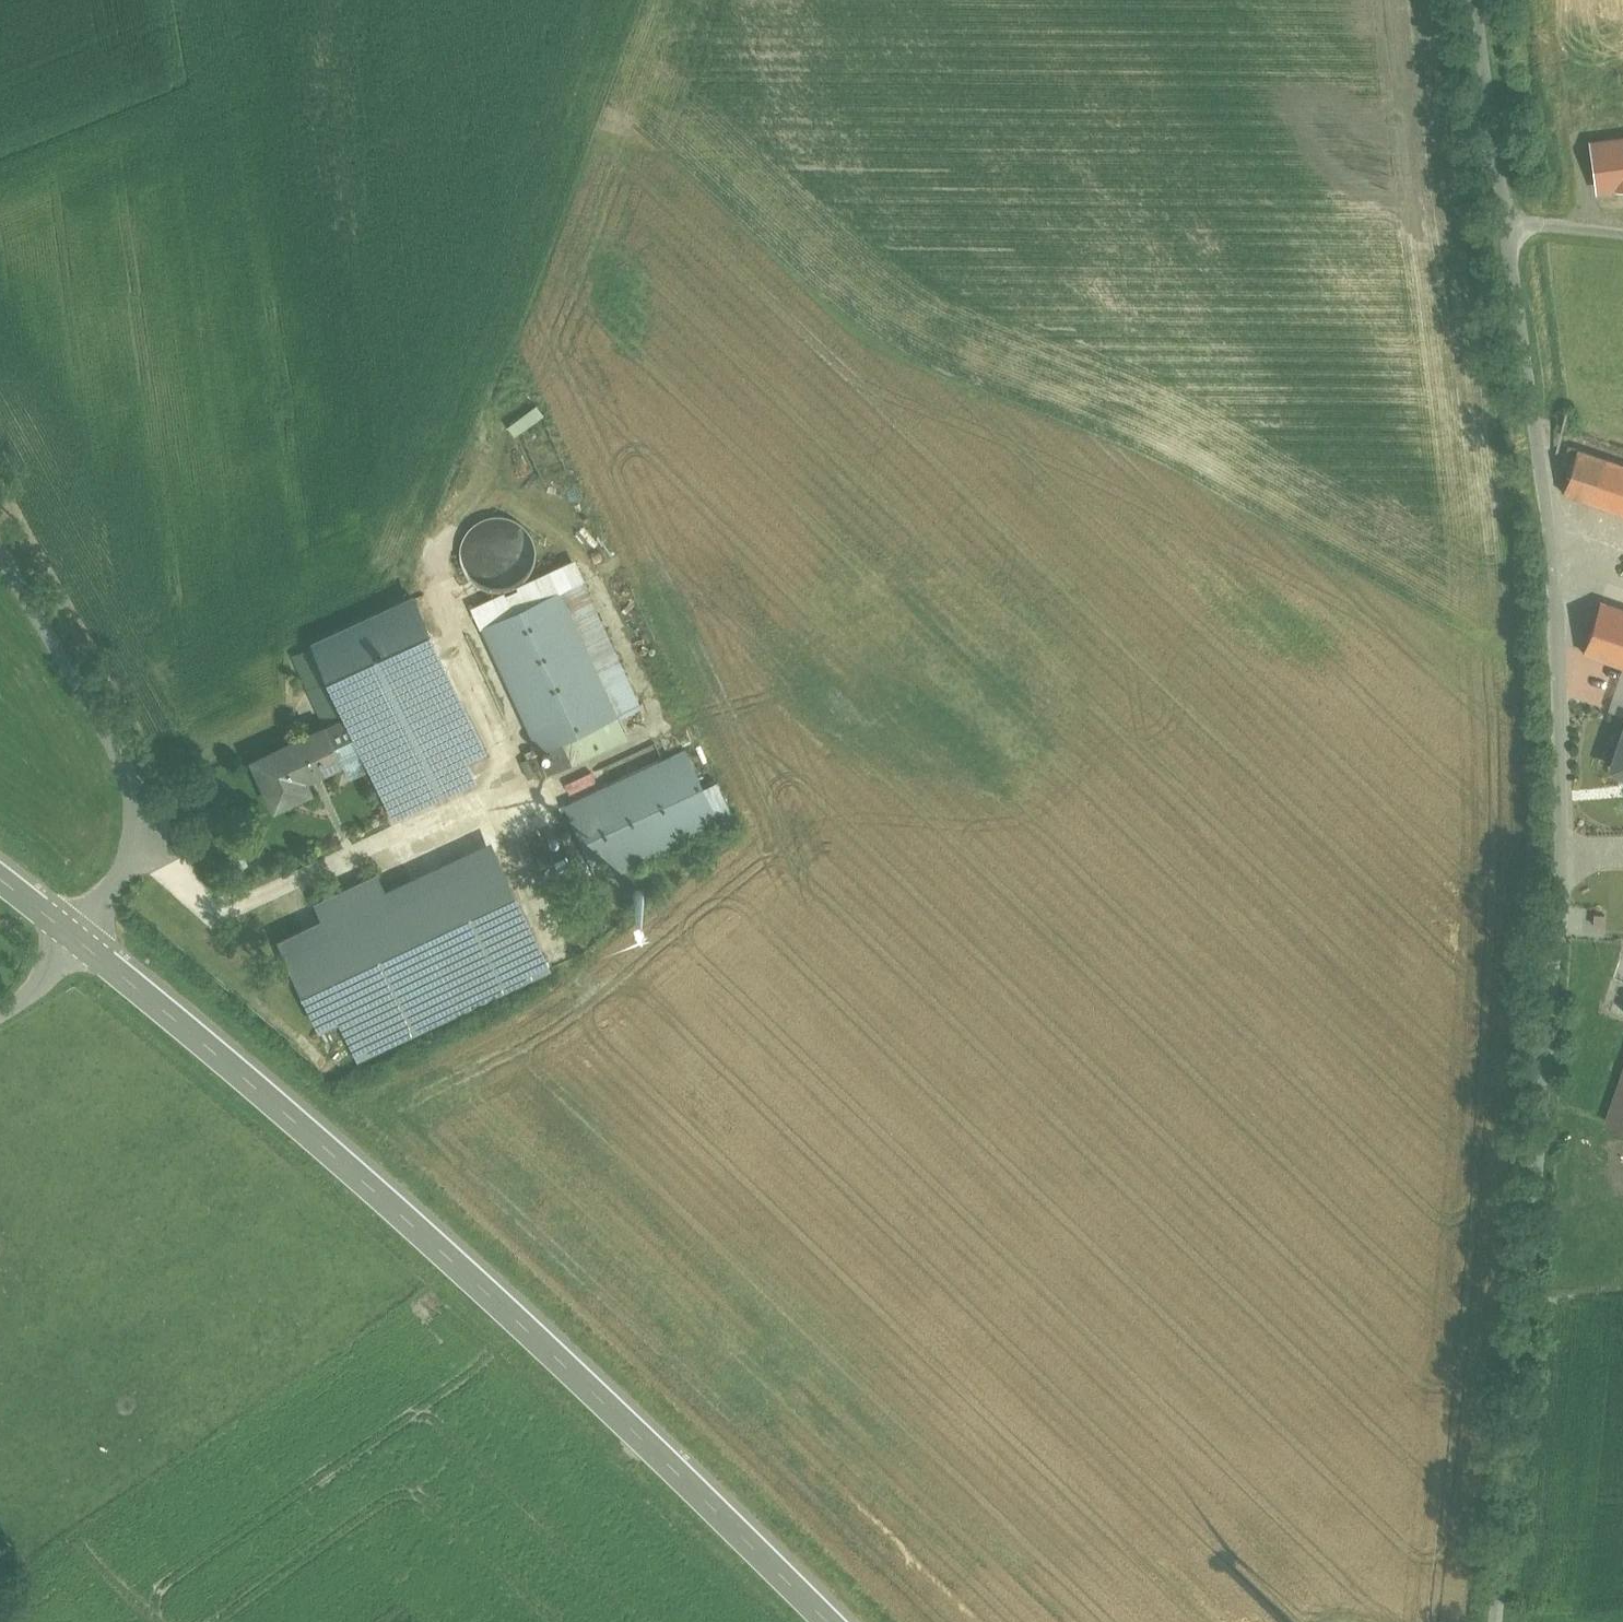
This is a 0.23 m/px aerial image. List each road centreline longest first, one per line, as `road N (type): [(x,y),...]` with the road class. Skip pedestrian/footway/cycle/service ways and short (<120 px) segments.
road 1 (unclassified): [(1505,231),(1552,587),(1560,860),(1495,1621)]
road 2 (secondary): [(828,1621),(444,1251),(77,940)]
road 3 (unclassified): [(77,940),(147,831),(122,770),(0,560)]
road 4 (unclassified): [(1505,231),(1473,0)]

